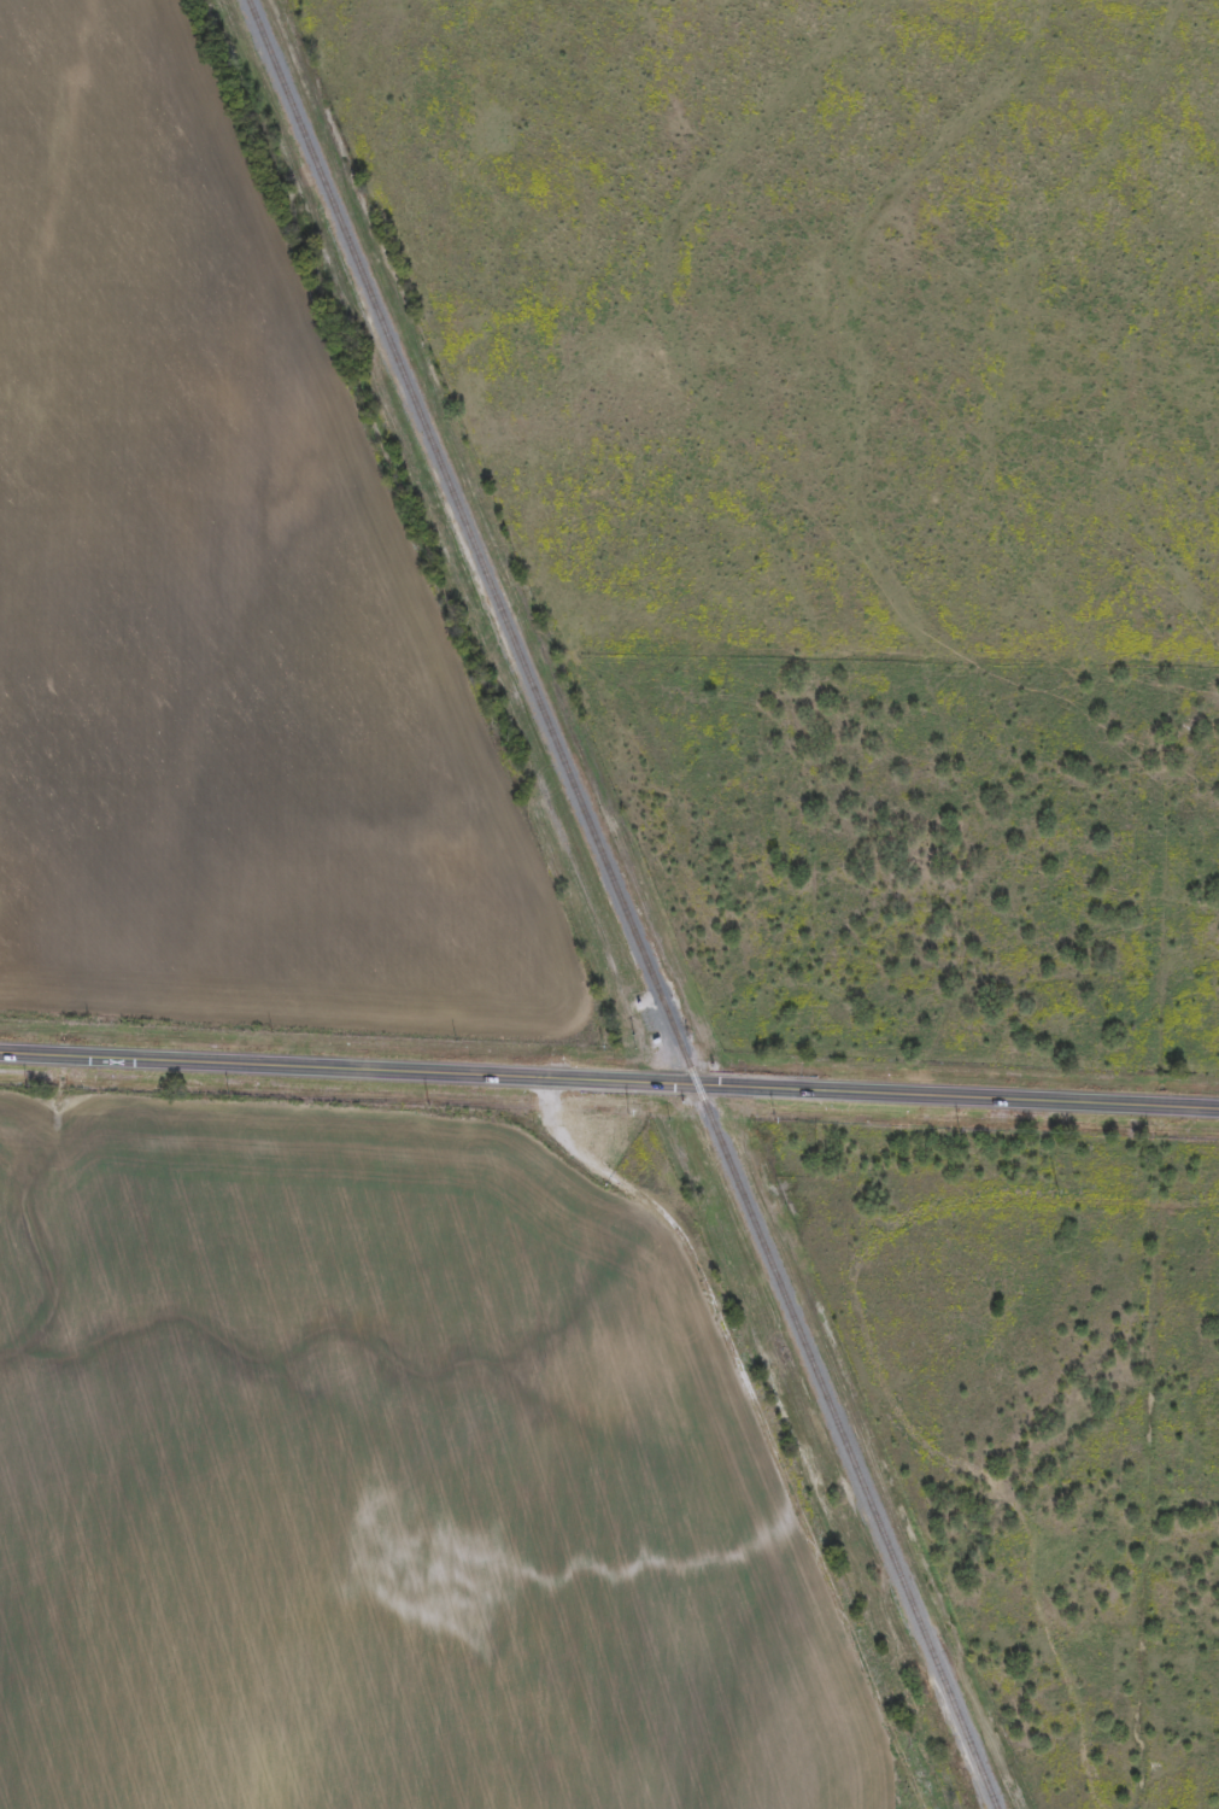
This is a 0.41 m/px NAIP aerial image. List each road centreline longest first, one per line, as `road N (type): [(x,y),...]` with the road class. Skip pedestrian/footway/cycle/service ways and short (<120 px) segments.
road 1 (secondary): [(0,1054),(1218,1111)]

